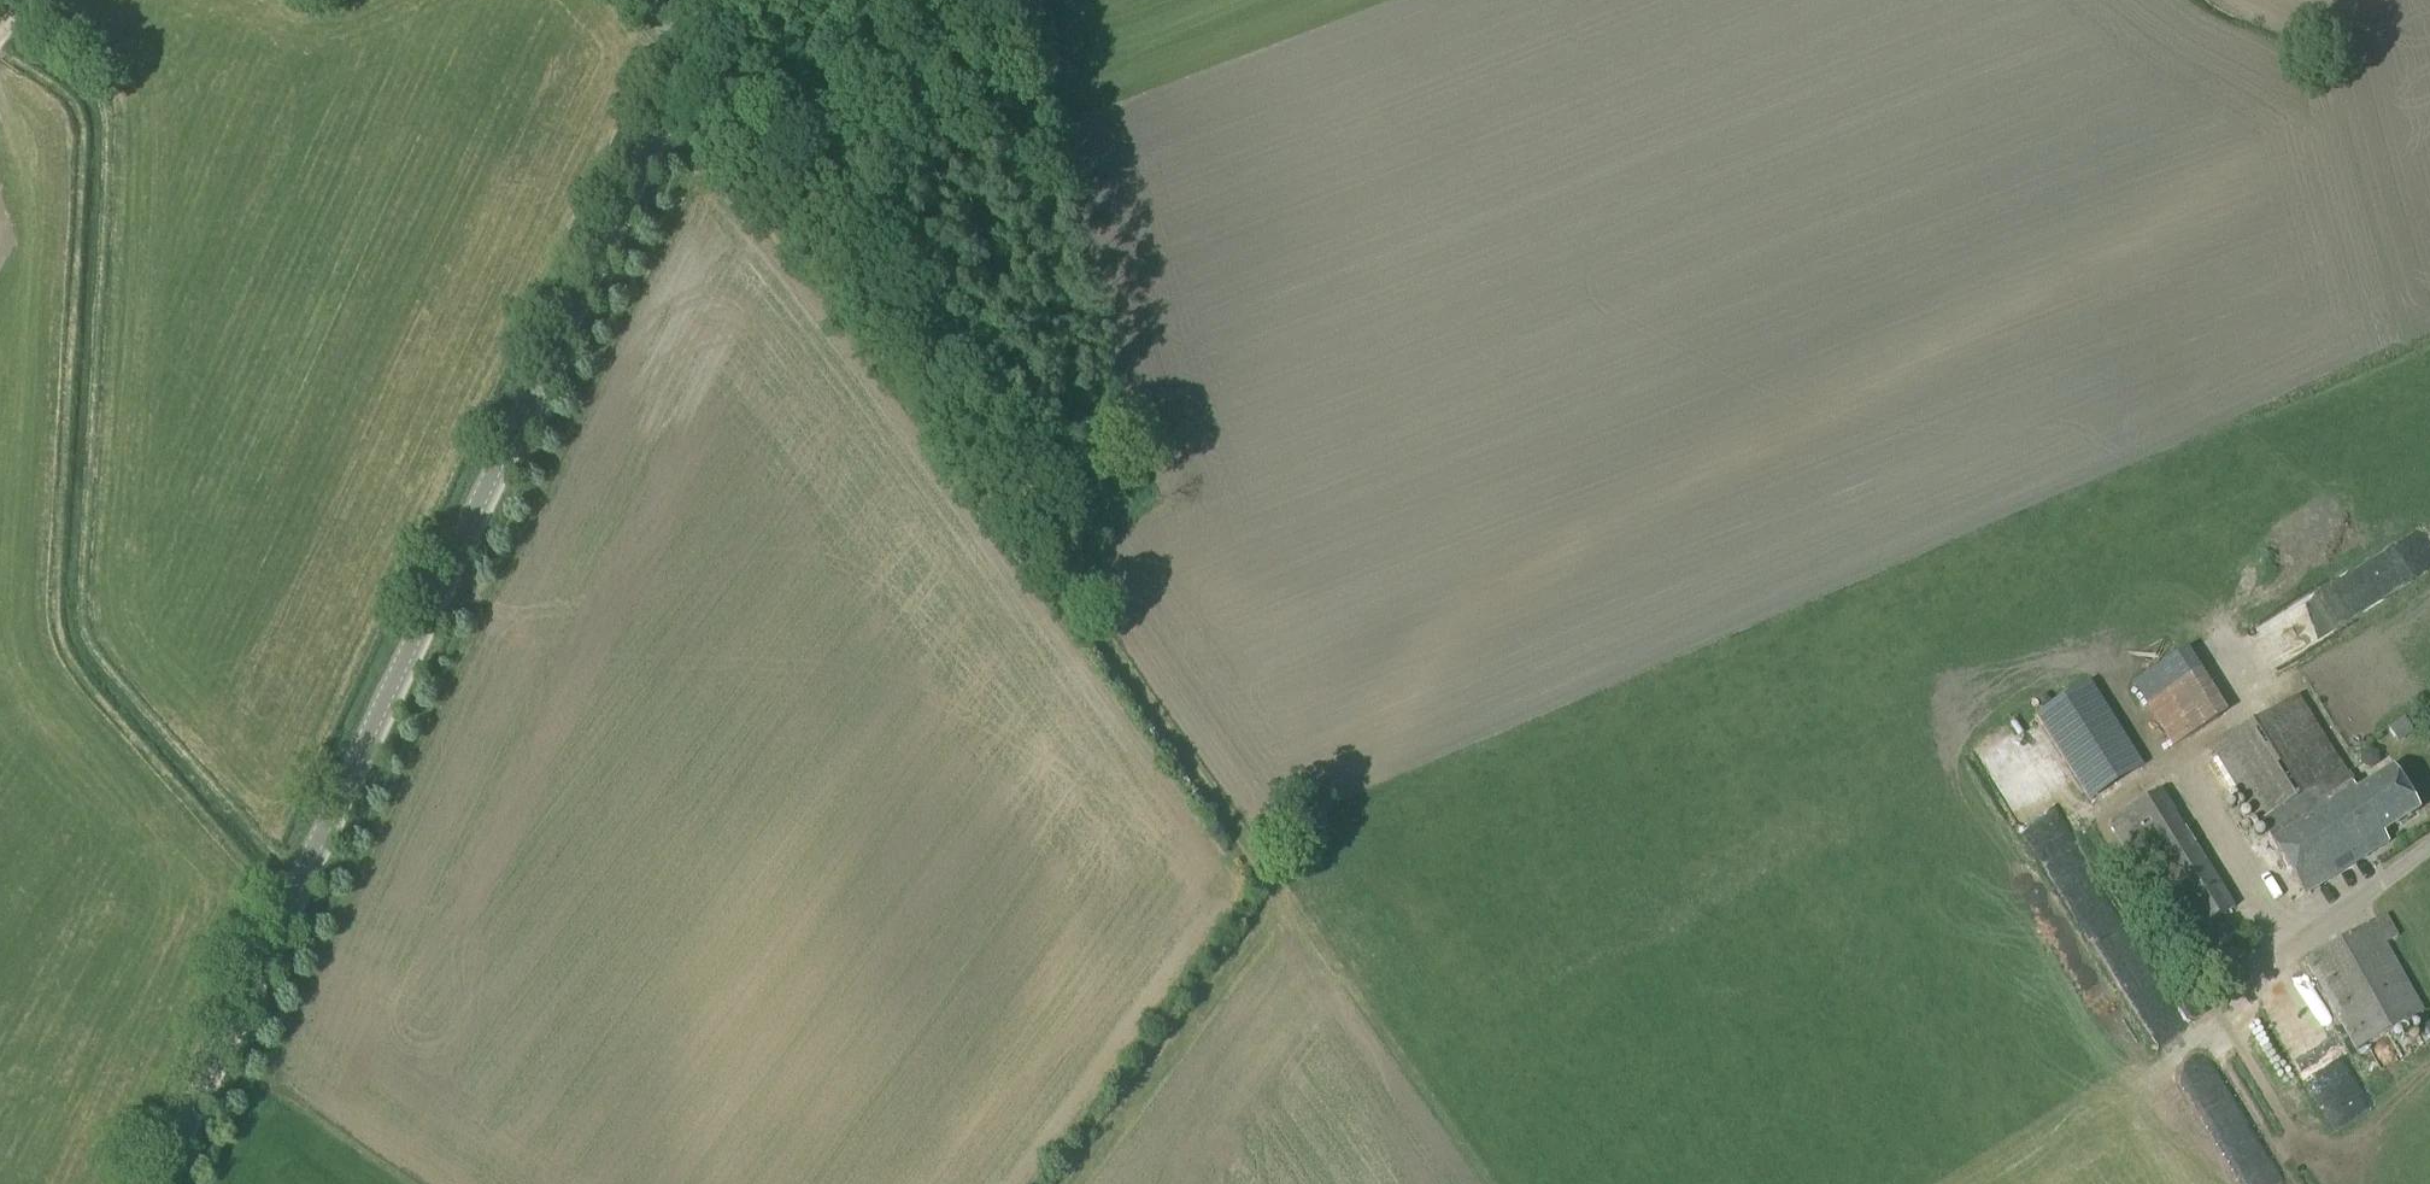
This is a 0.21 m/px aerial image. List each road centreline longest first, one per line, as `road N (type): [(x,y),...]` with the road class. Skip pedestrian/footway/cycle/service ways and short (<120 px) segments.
road 1 (tertiary): [(162,1183),(696,69)]

